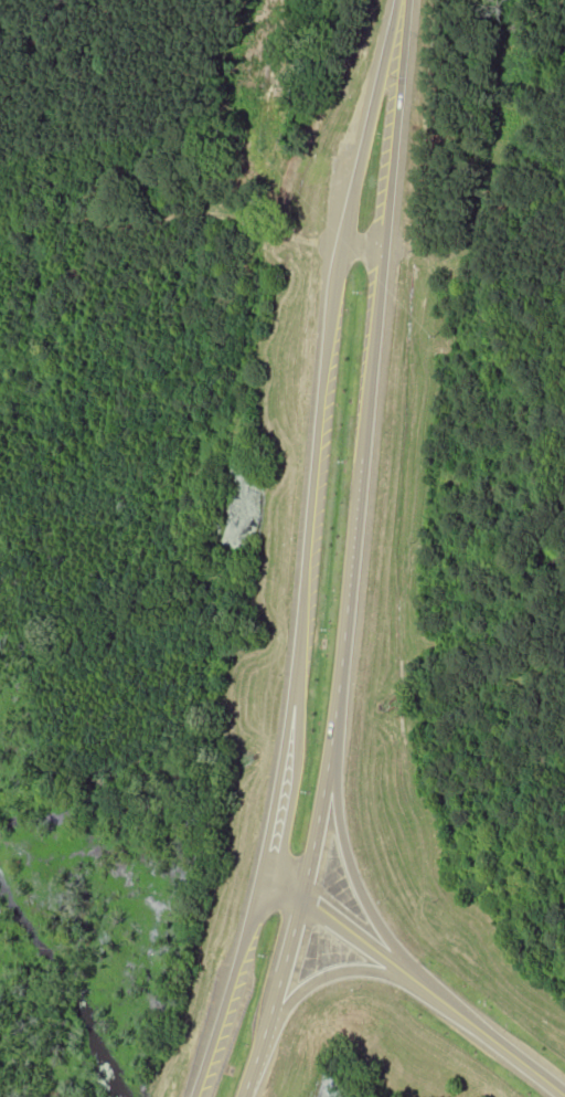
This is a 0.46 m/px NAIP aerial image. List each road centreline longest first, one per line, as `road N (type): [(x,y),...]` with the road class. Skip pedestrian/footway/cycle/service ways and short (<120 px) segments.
road 1 (primary): [(394,0),(326,328),(289,713),(258,883),(193,1096)]
road 2 (primary): [(345,609),(403,0)]
road 3 (primary): [(463,1017),(365,901),(345,854),(338,679)]
road 4 (primary): [(564,1094),(317,904),(258,883)]
road 5 (primary): [(303,896),(345,609)]
road 6 (primary): [(248,1083),(296,998),(324,978),(358,970),(392,978),(463,1017)]
road 7 (primary): [(243,1096),(303,896)]

